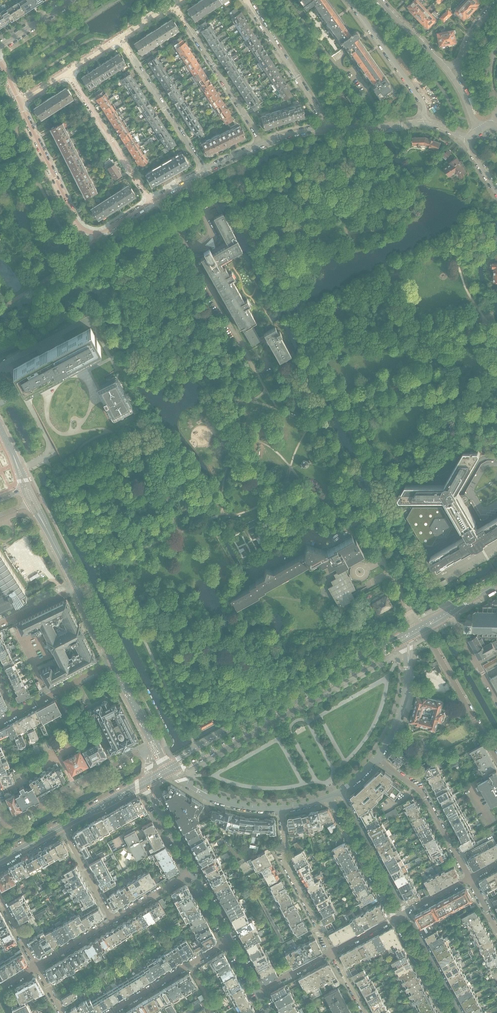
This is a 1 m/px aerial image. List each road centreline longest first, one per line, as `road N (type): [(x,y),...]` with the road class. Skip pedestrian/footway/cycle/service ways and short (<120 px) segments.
road 1 (tertiary): [(168,768),(183,767),(409,635)]
road 2 (tertiary): [(409,635),(168,768)]
road 3 (residential): [(152,201),(103,232),(83,229),(20,104)]
road 4 (residential): [(154,745),(7,824)]
road 5 (residential): [(174,4),(261,143)]
road 6 (residential): [(205,171),(121,39)]
road 7 (residential): [(378,758),(421,791),(470,878)]
road 8 (residential): [(282,809),(288,866),(332,952)]
road 9 (residential): [(70,72),(152,201)]
road 10 (residential): [(423,627),(496,759)]
road 11 (residential): [(247,0),(325,127)]
road 12 (residential): [(351,0),(429,121)]
road 13 (residential): [(110,1012),(230,940)]
road 14 (residential): [(330,797),(395,918)]
road 15 (residential): [(406,912),(341,792)]
road 16 (residential): [(378,758),(406,693),(409,635)]
road 17 (residential): [(168,768),(215,799),(282,809)]

